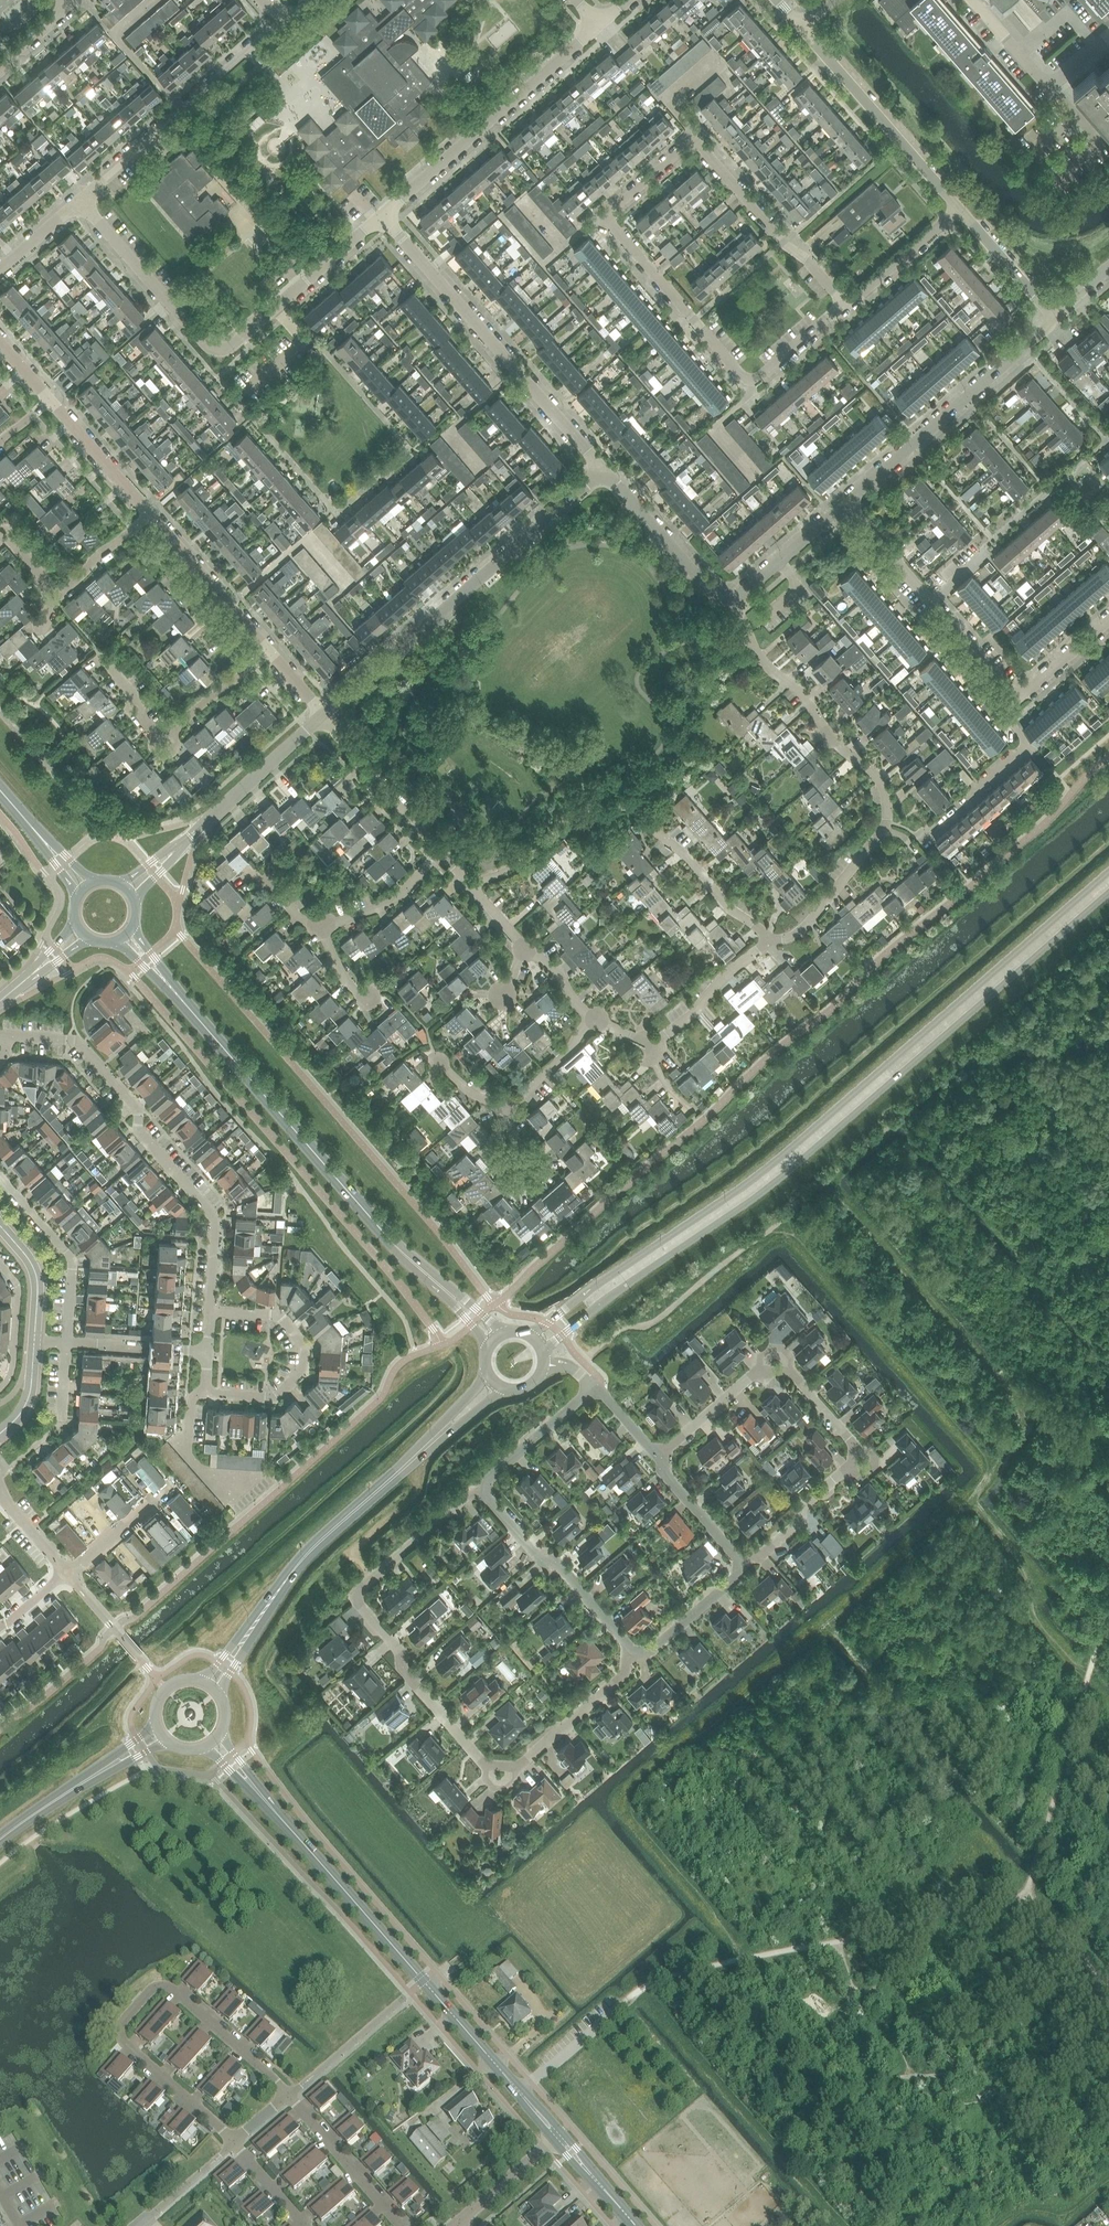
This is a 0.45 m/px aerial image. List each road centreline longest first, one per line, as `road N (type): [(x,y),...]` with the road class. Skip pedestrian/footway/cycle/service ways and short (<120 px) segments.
road 1 (secondary): [(1108,874),(753,1181),(527,1336)]
road 2 (secondary): [(541,1352),(629,1281),(762,1194),(1108,895)]
road 3 (residential): [(483,1493),(465,1498),(358,1587),(355,1604),(489,1767),(515,1769),(636,1659)]
road 4 (residential): [(750,385),(603,218),(691,137),(847,306)]
road 5 (residential): [(769,941),(786,943),(831,900),(883,833),(889,807),(874,774),(827,735),(795,684),(766,664),(726,597)]
road 6 (tertiary): [(559,2137),(275,1810)]
road 7 (residential): [(744,1567),(850,1471),(851,1444),(789,1372),(772,1373),(756,1374),(655,1459)]
road 8 (secondary): [(445,1289),(391,1241),(168,985)]
road 9 (residential): [(288,2096),(188,1999),(170,1986),(152,1990),(124,2024),(130,2053),(235,2146)]
road 10 (residential): [(8,1036),(78,1042),(136,1106),(140,1134),(217,1221),(211,1312)]
road 11 (residential): [(769,941),(637,811),(610,804),(534,857),(469,885)]
road 12 (residential): [(325,717),(606,468)]
road 13 (residential): [(606,468),(382,218)]
road 14 (residential): [(382,218),(598,25)]
road 15 (residential): [(207,1353),(206,1395),(274,1398),(303,1373),(305,1345),(280,1315),(211,1312)]
road 16 (residential): [(841,504),(1054,319)]
road 17 (residential): [(78,202),(286,18)]
road 18 (residential): [(1015,702),(841,504)]
road 19 (residential): [(961,209),(802,26)]
road 20 (residential): [(103,659),(162,741),(269,650)]
road 21 (secondary): [(271,1603),(324,1538),(435,1439)]
road 22 (residential): [(590,1010),(652,1047),(769,941)]
road 23 (residential): [(636,1659),(568,1574),(546,1562),(483,1493)]
road 24 (residential): [(220,351),(208,347),(78,202)]
road 25 (residential): [(177,850),(325,717)]
road 26 (residential): [(70,1344),(74,1264),(0,1174)]
road 27 (residential): [(977,0),(1053,83),(1108,35)]
road 28 (residential): [(269,650),(151,513)]
road 29 (residential): [(441,852),(325,717)]
road 30 (residential): [(726,597),(606,468)]
road 31 (residential): [(934,831),(1028,746),(1014,719),(1015,702)]
road 32 (residential): [(400,2225),(288,2096)]
road 33 (residential): [(483,1493),(489,1478),(595,1387)]
road 34 (residential): [(151,513),(48,400)]
road 35 (residential): [(847,306),(961,209)]
road 36 (residential): [(726,597),(841,504)]
road 37 (residential): [(321,926),(392,902),(441,852)]
road 38 (residential): [(1054,319),(961,209)]
road 39 (residential): [(636,1659),(744,1567)]
road 40 (residential): [(744,1567),(655,1459)]
road 41 (residential): [(276,308),(382,218)]
road 42 (residential): [(207,1353),(70,1344)]
road 43 (residential): [(66,1574),(170,1486)]
road 44 (residential): [(0,1264),(19,1286),(12,1372),(0,1388)]
road 45 (secondary): [(154,1726),(46,1806)]
road 46 (secondary): [(46,1806),(164,1743)]
road 47 (residential): [(460,2222),(559,2137)]
road 48 (residential): [(507,1106),(580,1040),(590,1010)]
road 49 (tertiary): [(35,1341),(39,1286),(29,1258),(0,1225)]
road 50 (residential): [(750,385),(847,306)]
road 51 (residential): [(53,587),(74,582),(151,513)]
road 52 (residential): [(1015,702),(1108,621)]

